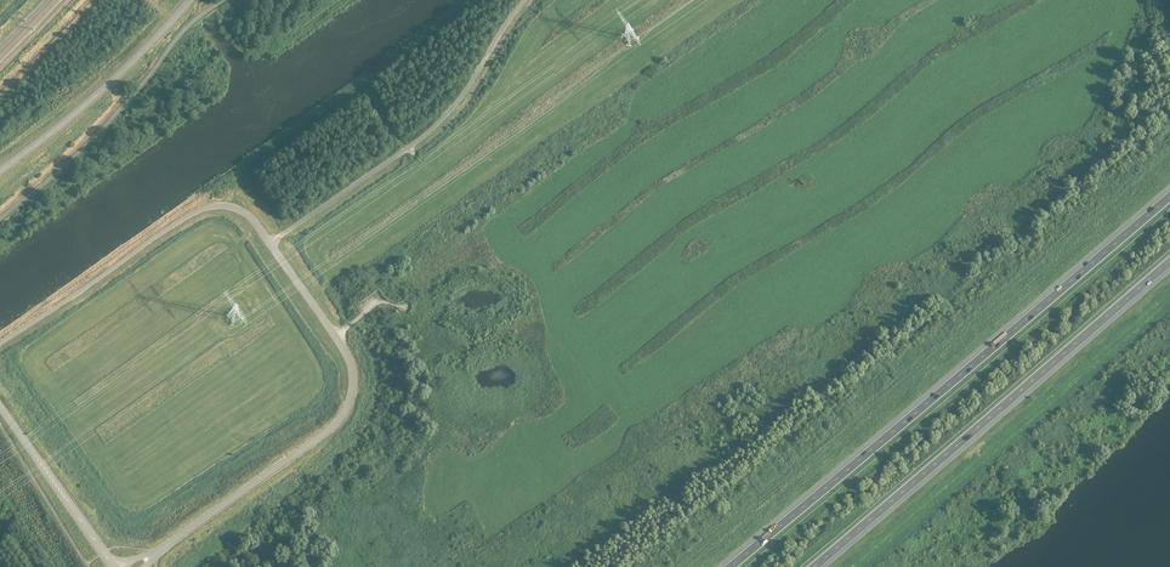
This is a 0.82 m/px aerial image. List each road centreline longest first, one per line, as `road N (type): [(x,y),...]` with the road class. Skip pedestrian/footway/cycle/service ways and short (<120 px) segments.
road 1 (motorway): [(1169,195),(729,566)]
road 2 (motorway): [(814,566),(1169,260)]
road 3 (tertiary): [(270,244),(348,358),(350,399),(330,429),(156,553)]
road 4 (unclassified): [(270,244),(436,125),(526,0)]
road 5 (tertiary): [(0,343),(210,207),(245,213),(270,244)]
road 6 (tertiary): [(0,171),(98,94),(190,0)]
road 7 (tertiary): [(113,566),(0,408)]

